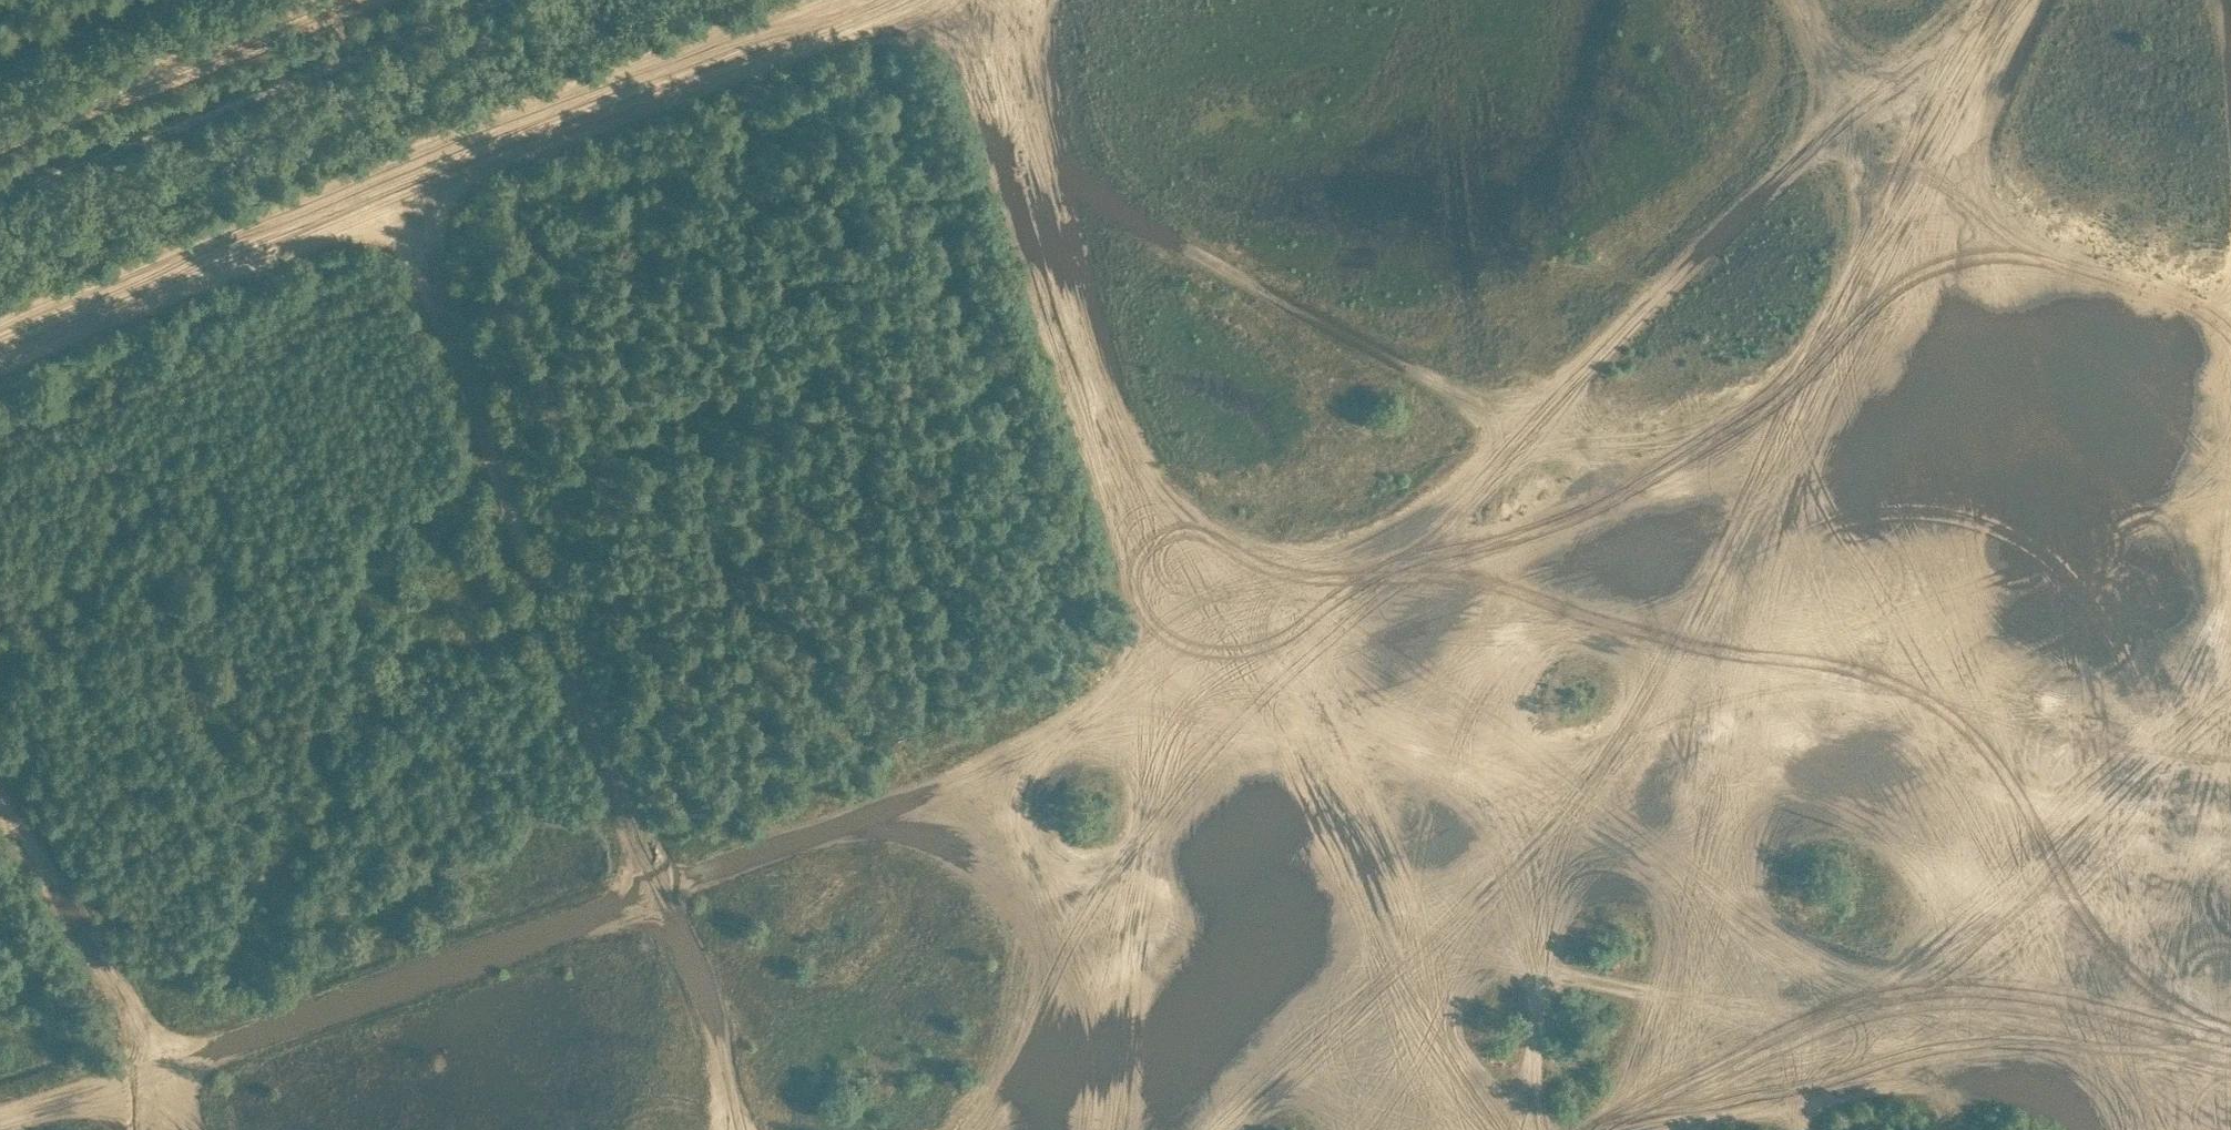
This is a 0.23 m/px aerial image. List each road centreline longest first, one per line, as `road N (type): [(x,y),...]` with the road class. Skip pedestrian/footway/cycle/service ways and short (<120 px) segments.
road 1 (track): [(2230,1091),(1969,1048),(1721,907),(1330,777),(1136,762),(814,852),(361,1009),(0,1121)]
road 2 (track): [(1040,0),(1039,155),(1224,765),(1781,489),(1933,171),(2028,0)]
road 3 (track): [(0,357),(914,0)]
road 4 (track): [(1371,692),(1551,409),(1632,318),(1872,103),(2002,0)]
road 5 (track): [(408,198),(660,905)]
road 6 (track): [(1039,155),(1192,251),(1466,396),(1551,409)]
road 7 (track): [(0,133),(335,0)]
road 8 (track): [(0,820),(165,1070)]
road 9 (track): [(1788,0),(1933,171)]

